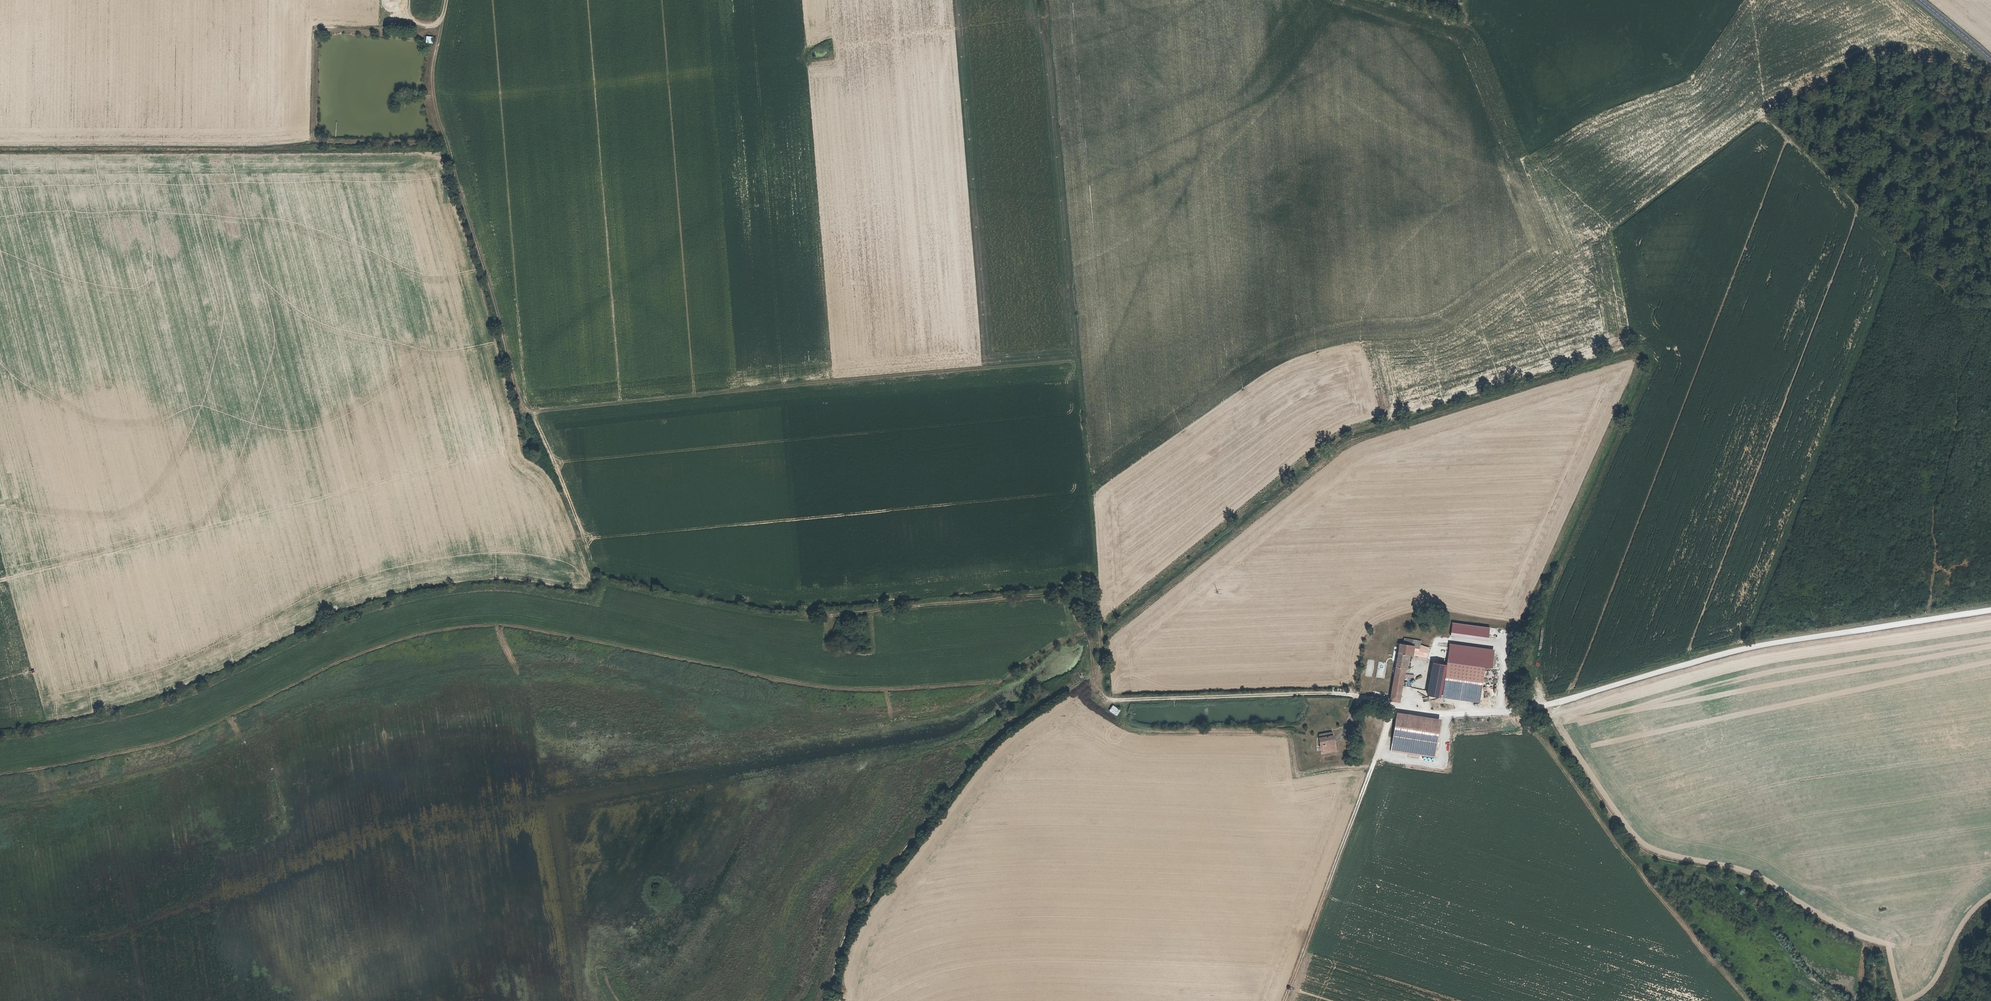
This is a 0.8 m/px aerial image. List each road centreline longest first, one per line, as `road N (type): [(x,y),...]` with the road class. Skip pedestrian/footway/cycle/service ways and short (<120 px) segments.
road 1 (unclassified): [(1408,707),(1436,716),(1542,708),(1748,649),(1990,611)]
road 2 (track): [(1394,705),(1286,1000)]
road 3 (track): [(1111,701),(1337,693),(1408,707)]

